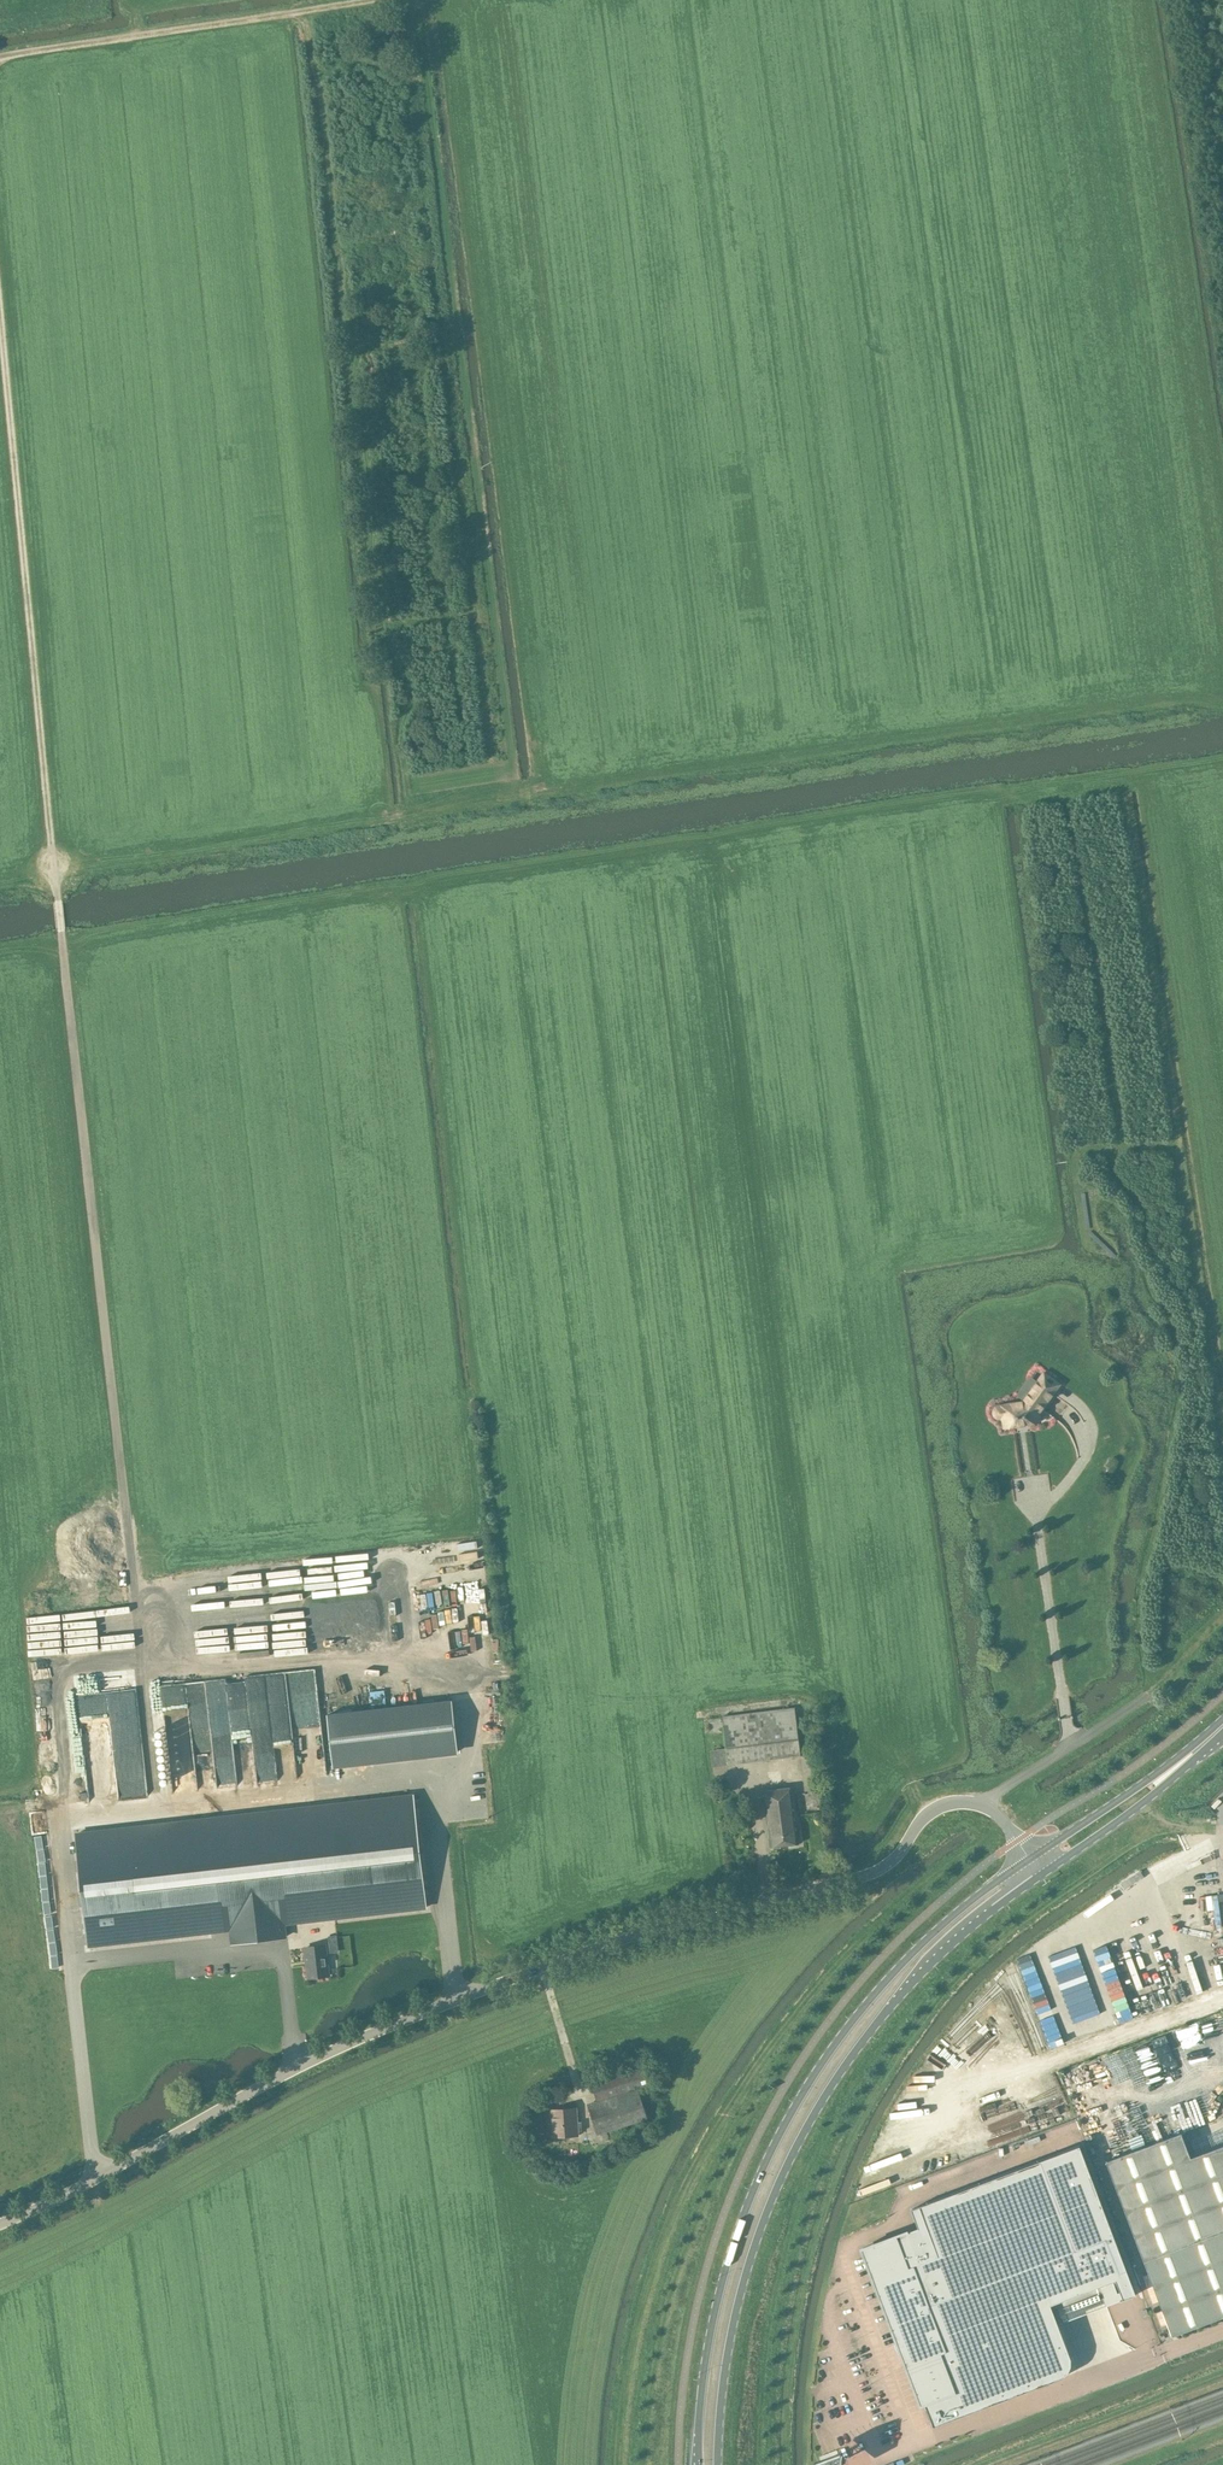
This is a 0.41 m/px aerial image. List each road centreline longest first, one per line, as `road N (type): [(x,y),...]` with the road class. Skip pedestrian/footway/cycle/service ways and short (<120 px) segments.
road 1 (track): [(1222,693),(1193,691),(411,808),(400,746),(409,706),(401,668),(422,625),(471,614),(409,0)]
road 2 (unclassified): [(1031,1858),(988,1809),(942,1805),(872,1872),(463,2002),(290,2085),(77,2202),(0,2230)]
road 3 (primary): [(1031,1858),(916,1950),(851,2021),(795,2104),(752,2192),(721,2286),(696,2464)]
road 4 (primary): [(717,2464),(741,2289),(772,2198),(815,2112),(868,2033),(929,1965),(1042,1874)]
road 5 (track): [(386,0),(0,58)]
road 6 (track): [(411,808),(33,872)]
road 7 (primary): [(1042,1874),(1112,1826),(1182,1762)]
road 8 (primary): [(1182,1762),(1031,1858)]

